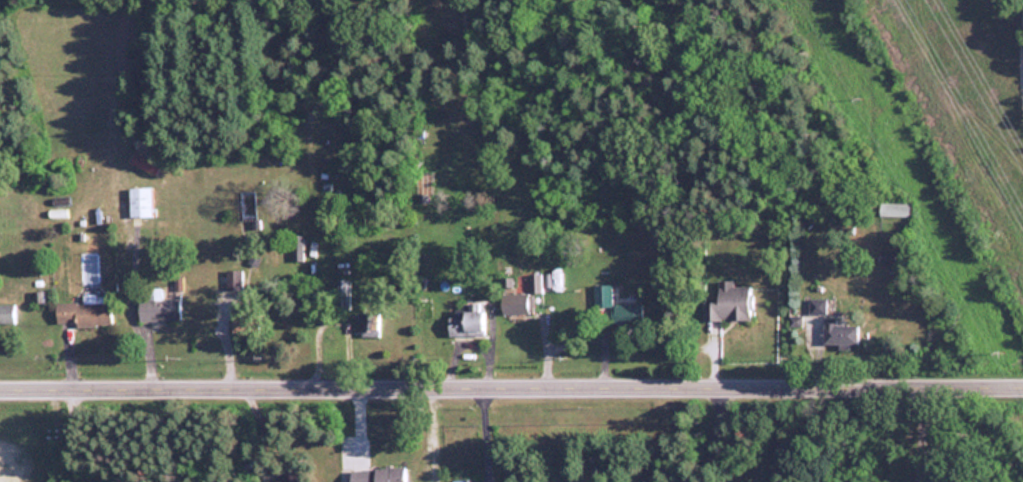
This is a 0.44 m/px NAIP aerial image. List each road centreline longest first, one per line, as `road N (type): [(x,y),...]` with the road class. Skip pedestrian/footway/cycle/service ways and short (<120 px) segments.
road 1 (tertiary): [(0,384),(1022,381)]

